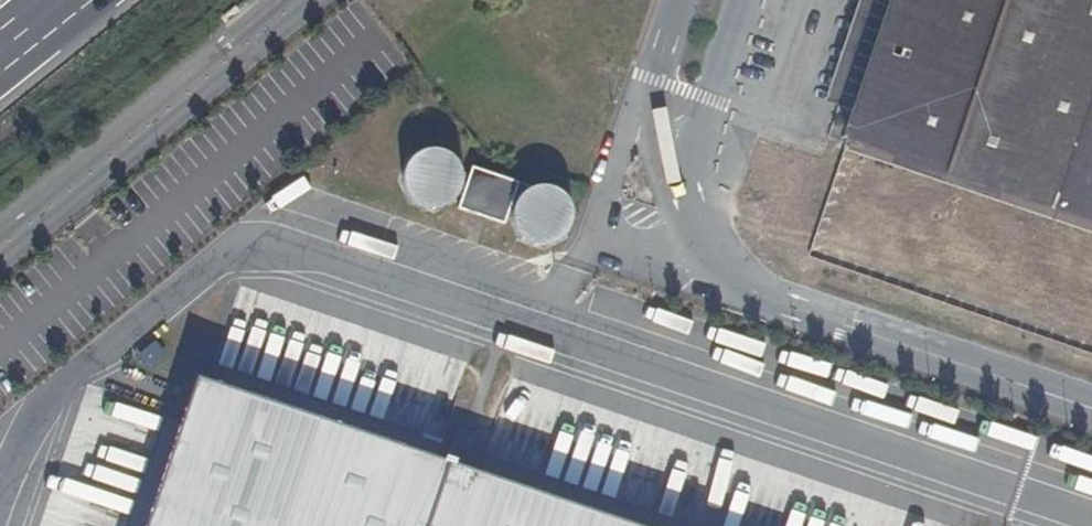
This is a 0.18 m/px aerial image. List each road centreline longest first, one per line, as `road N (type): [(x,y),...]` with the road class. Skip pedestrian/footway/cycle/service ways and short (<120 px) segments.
road 1 (unclassified): [(676,0),(610,206),(613,223),(631,233),(659,225),(741,0)]
road 2 (unclassified): [(0,247),(297,0)]
road 3 (unclassified): [(840,320),(1091,406)]

